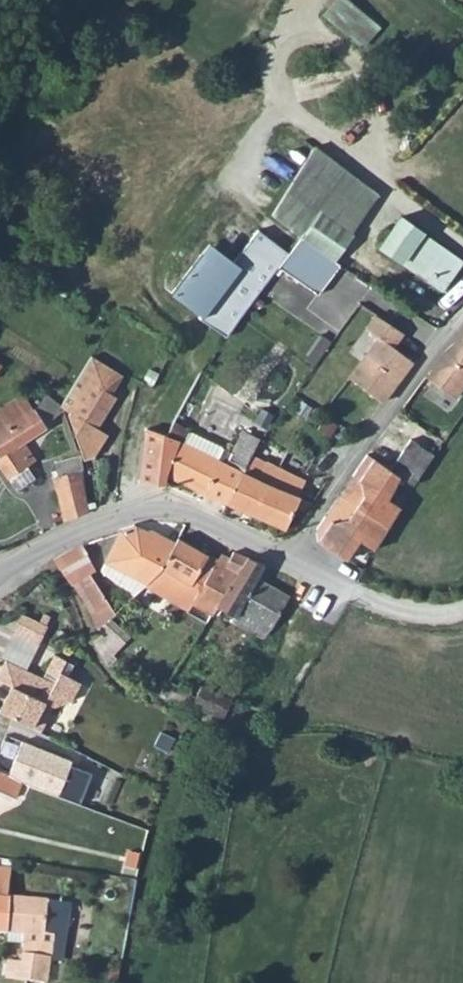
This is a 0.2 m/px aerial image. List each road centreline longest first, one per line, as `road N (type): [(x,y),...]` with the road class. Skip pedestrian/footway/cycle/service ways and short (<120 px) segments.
road 1 (track): [(462,248),(283,97),(277,68),(305,0)]
road 2 (residential): [(0,572),(117,511),(163,505),(199,513),(293,557)]
road 3 (residential): [(293,557),(462,309)]
road 4 (unclassified): [(293,557),(376,604),(462,611)]

